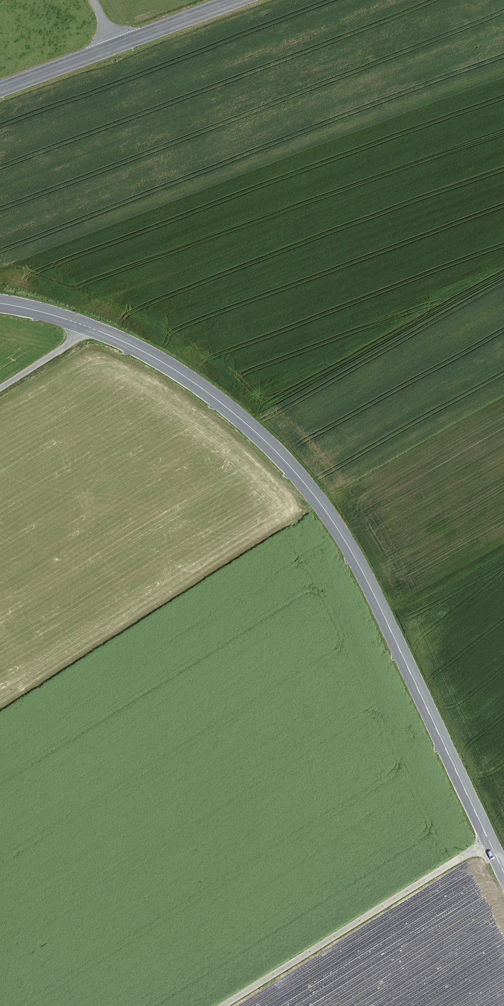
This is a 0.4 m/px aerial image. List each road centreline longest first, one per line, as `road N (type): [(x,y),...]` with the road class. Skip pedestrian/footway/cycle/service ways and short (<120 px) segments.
road 1 (tertiary): [(0,303),(85,325),(157,359),(240,418),(297,475),(367,580),(503,872)]
road 2 (track): [(224,1005),(489,840)]
road 3 (tertiary): [(0,89),(235,0)]

